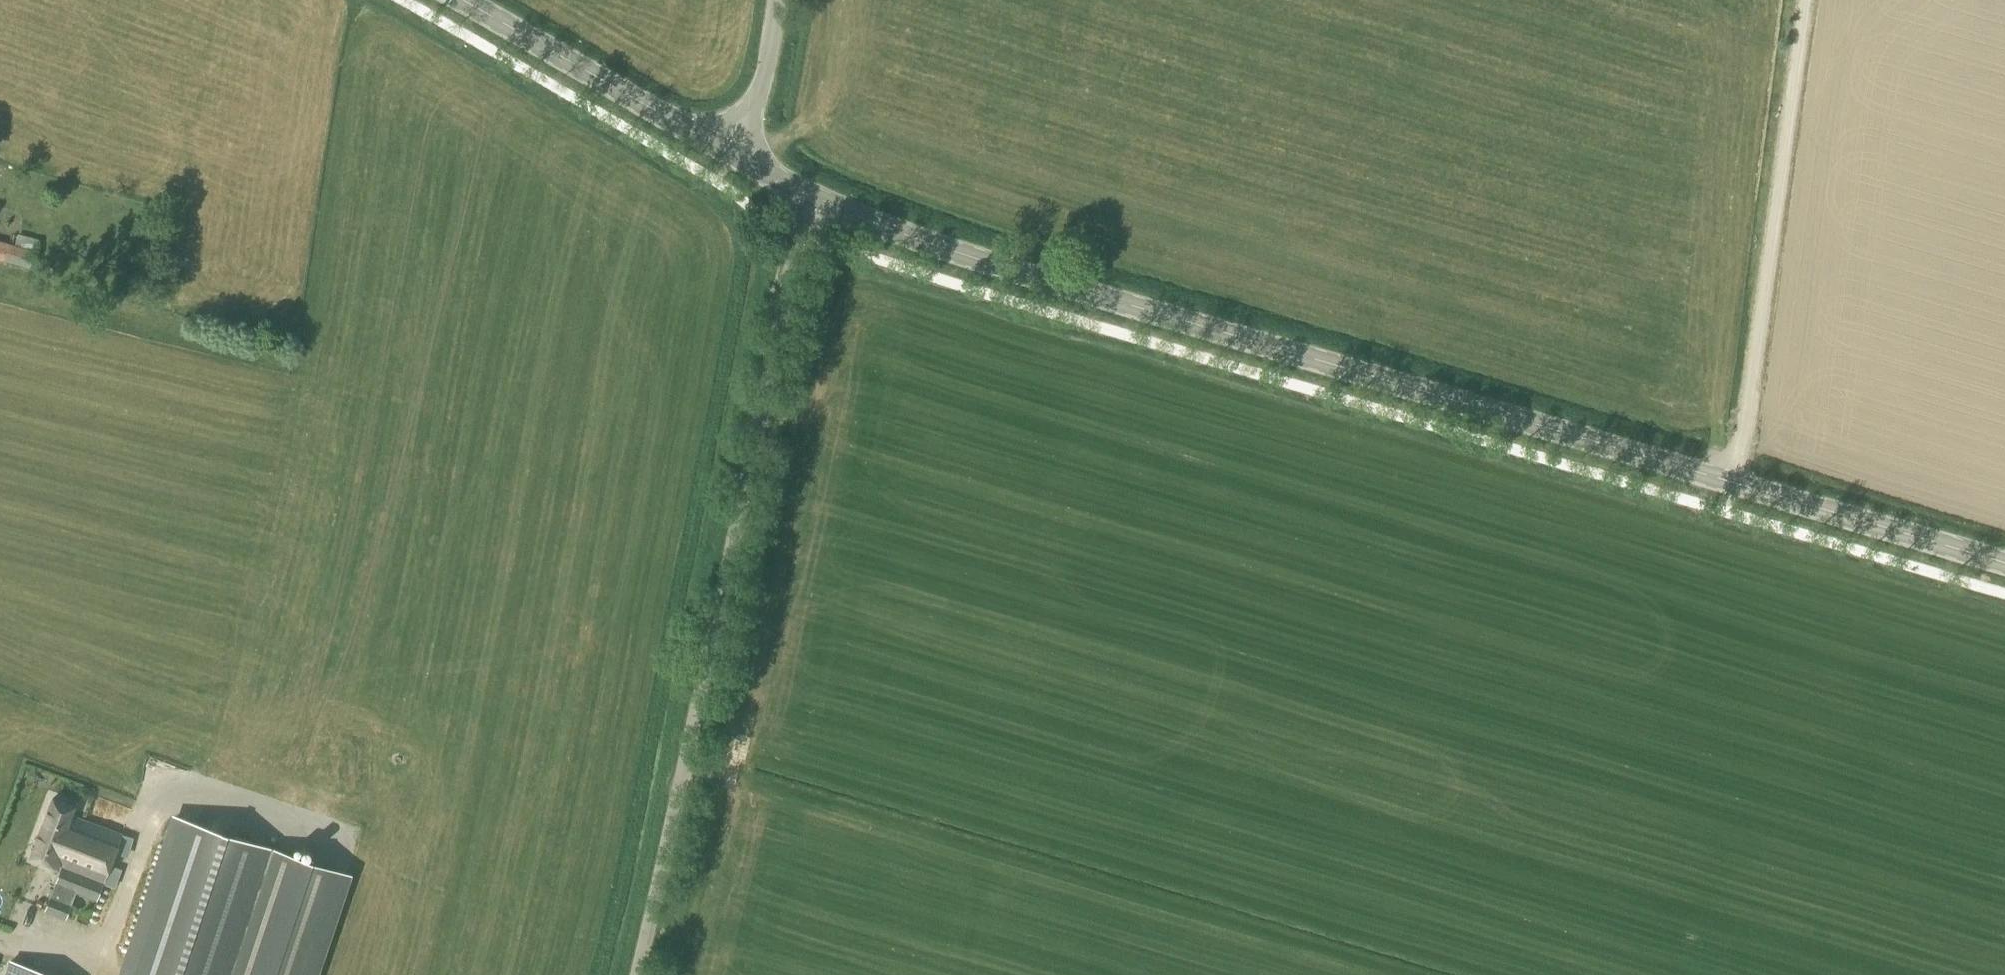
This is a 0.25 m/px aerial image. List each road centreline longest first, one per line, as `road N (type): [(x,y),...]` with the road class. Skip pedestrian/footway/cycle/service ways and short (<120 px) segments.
road 1 (tertiary): [(2004,565),(928,249),(813,202)]
road 2 (unclassified): [(642,974),(813,202)]
road 3 (tertiary): [(735,161),(460,0)]
road 4 (unclassified): [(735,161),(766,65),(777,0)]

